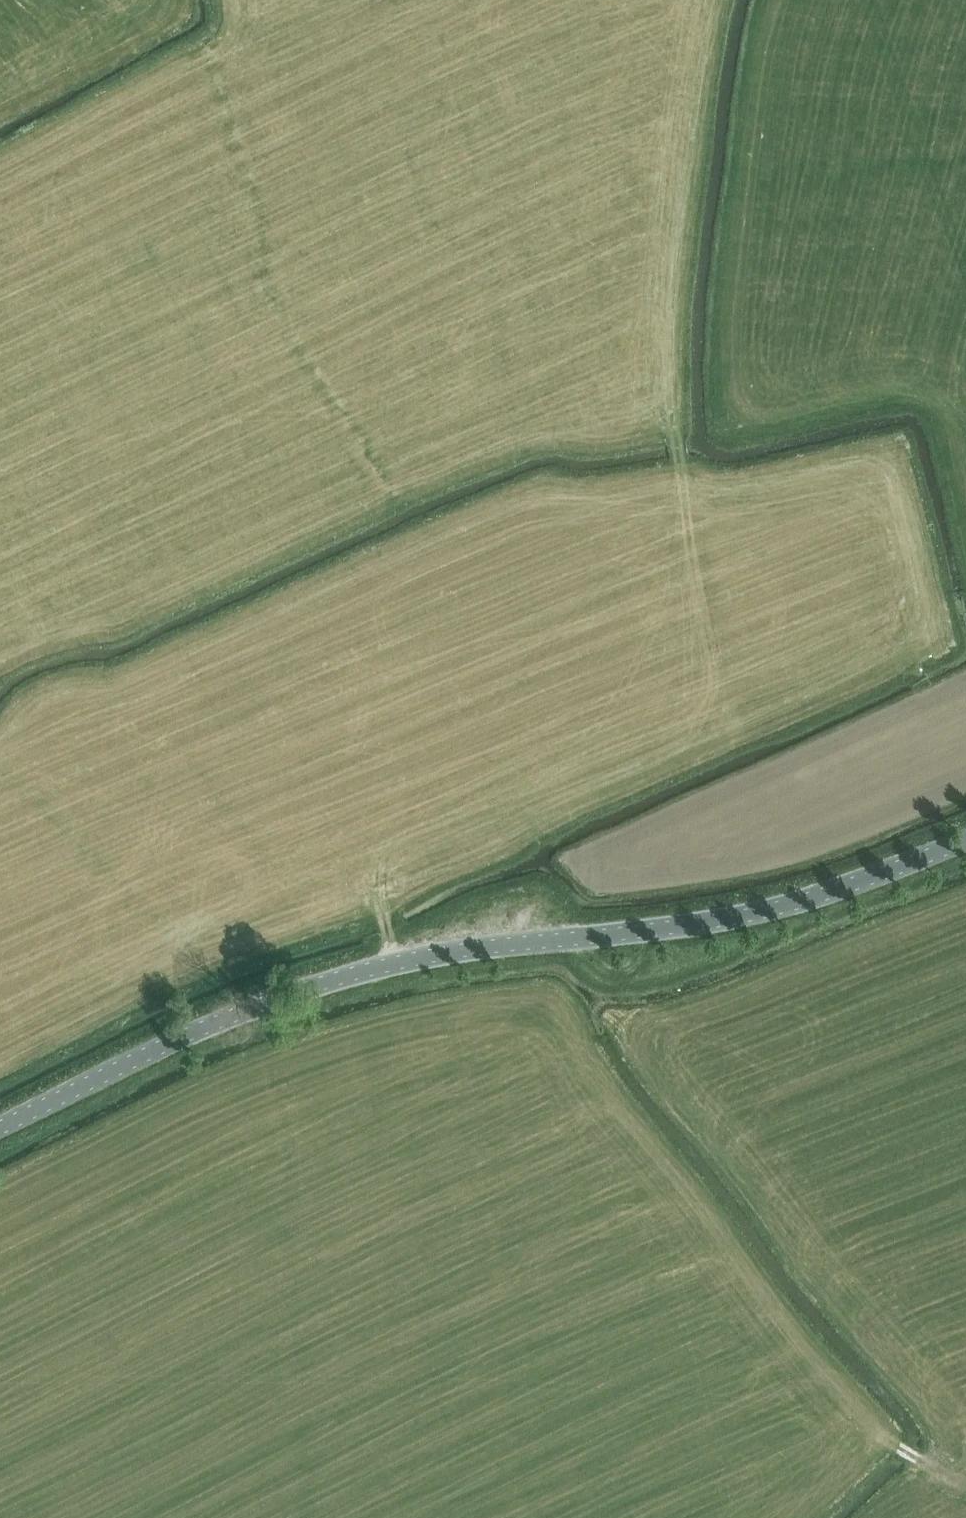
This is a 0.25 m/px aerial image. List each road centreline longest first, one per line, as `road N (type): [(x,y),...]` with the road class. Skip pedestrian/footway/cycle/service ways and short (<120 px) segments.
road 1 (tertiary): [(0,1126),(296,990),(468,947),(590,935)]
road 2 (tertiary): [(965,840),(783,907),(590,935)]

